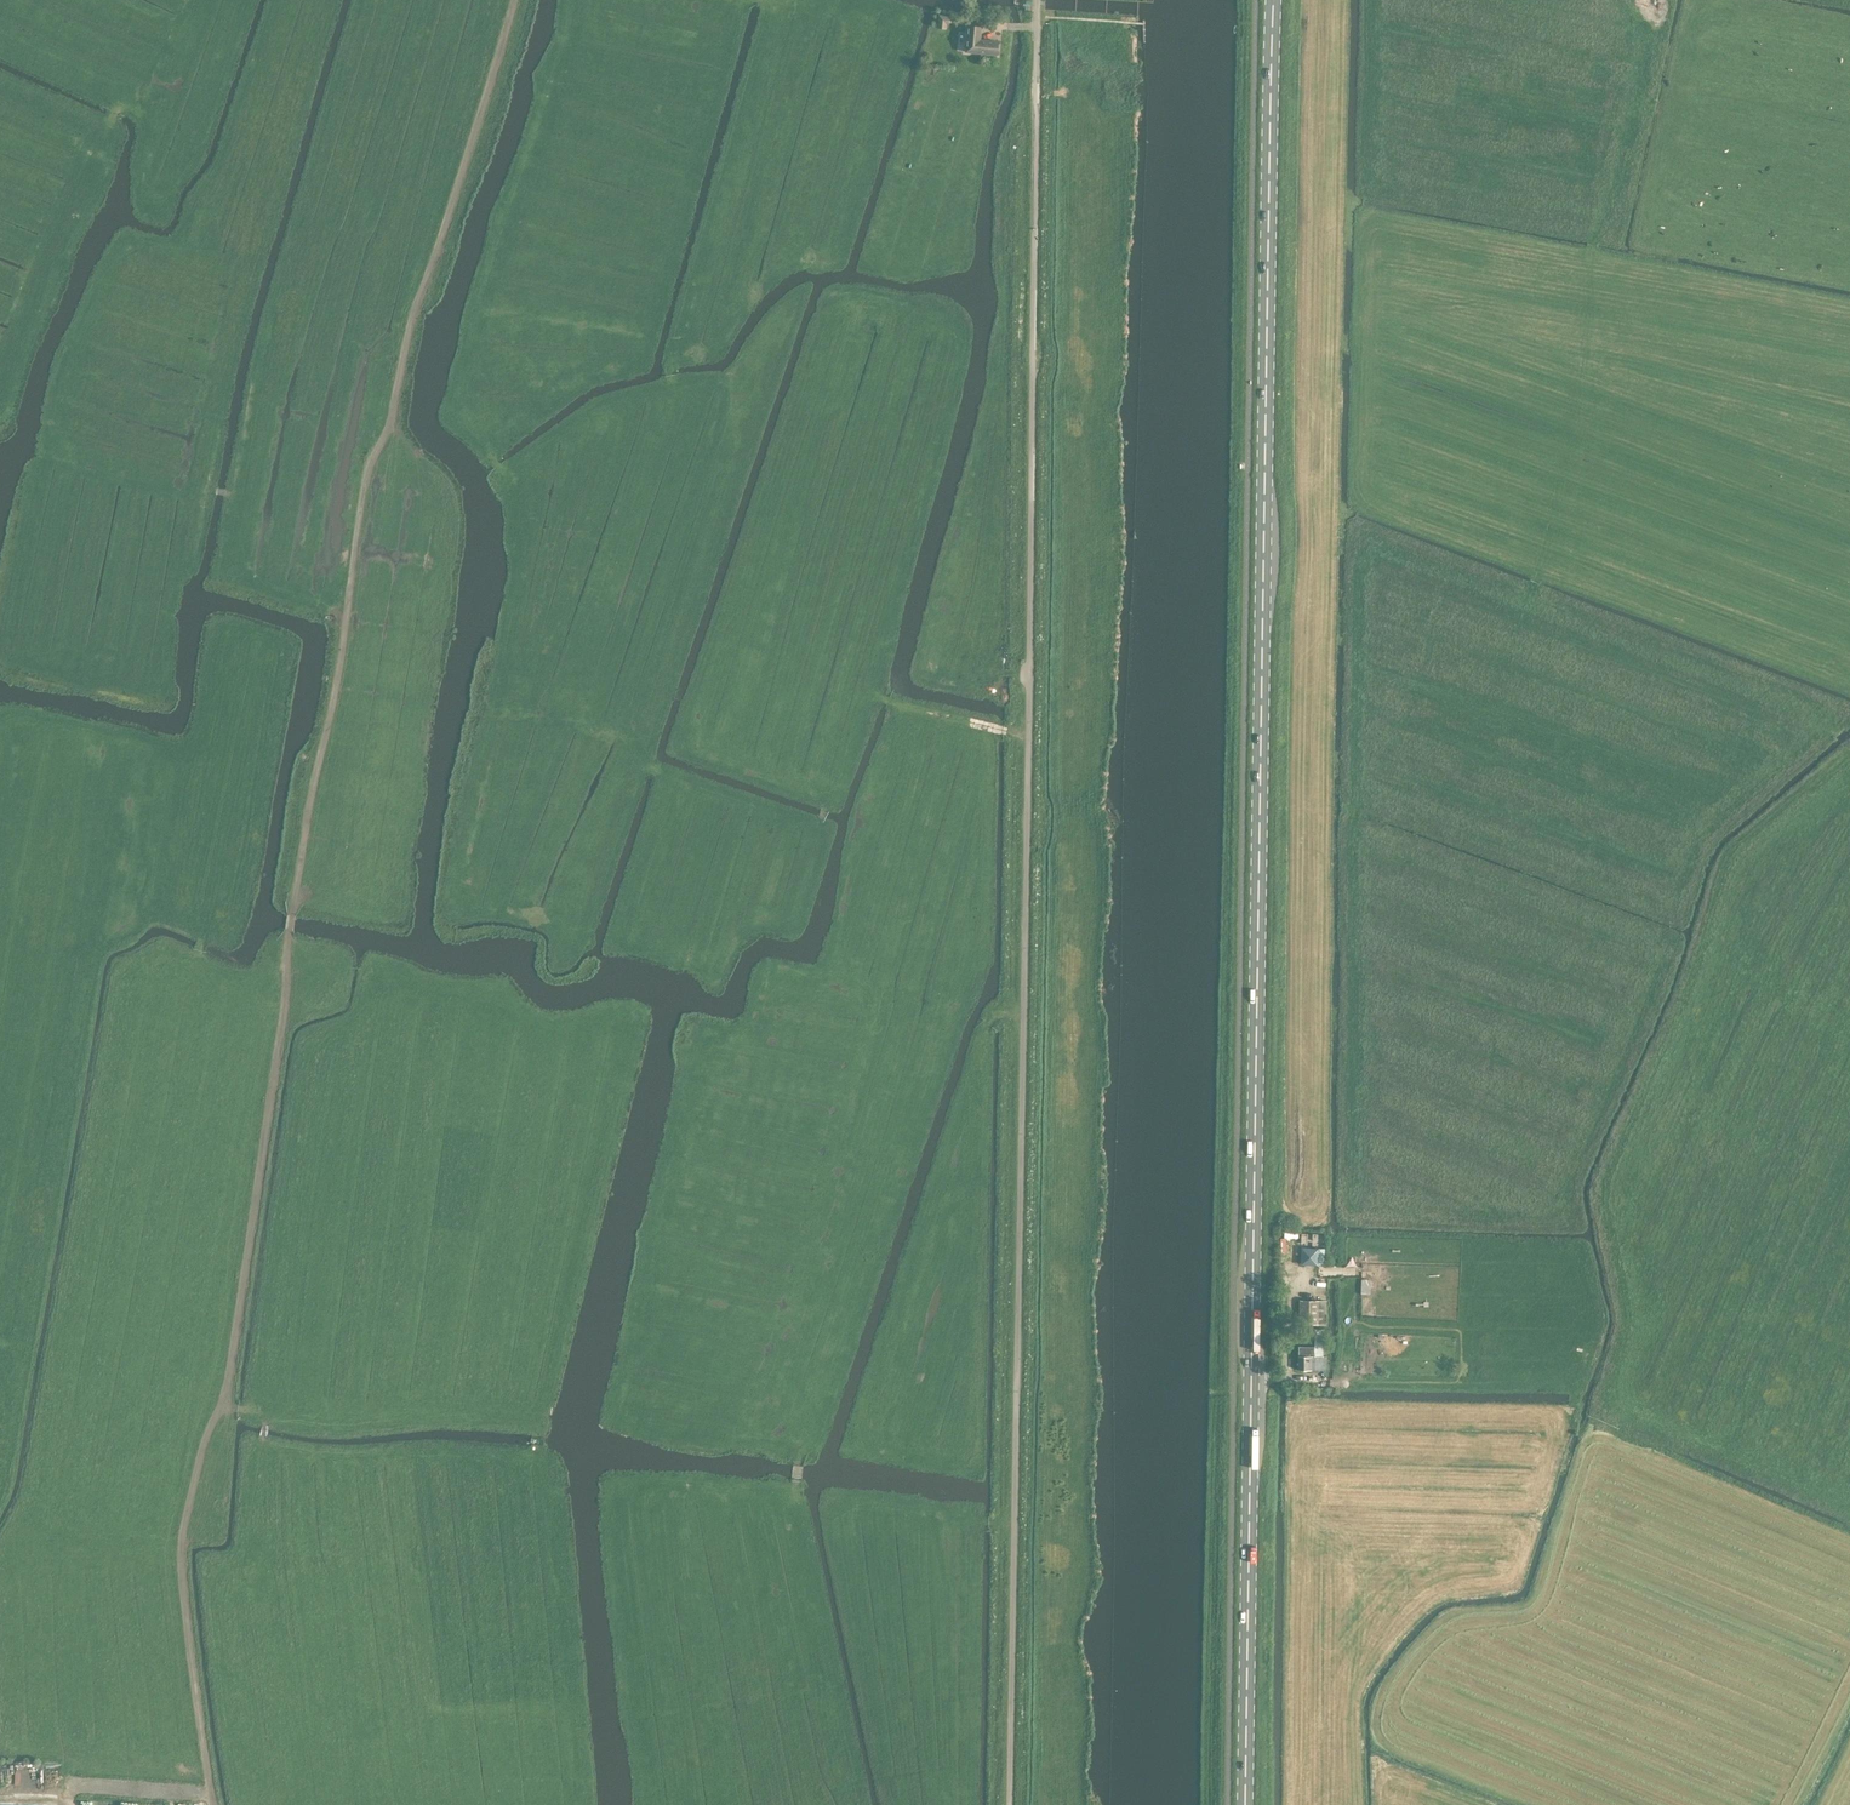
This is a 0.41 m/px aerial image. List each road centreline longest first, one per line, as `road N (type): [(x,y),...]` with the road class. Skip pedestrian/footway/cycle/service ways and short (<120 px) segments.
road 1 (unclassified): [(1009,1804),(1038,0)]
road 2 (primary): [(1245,1804),(1274,0)]
road 3 (track): [(514,0),(413,312),(387,431),(365,480),(341,659),(293,906)]
road 4 (track): [(287,943),(228,1375),(181,1548),(213,1804)]
road 5 (track): [(1030,734),(873,695),(825,809)]

